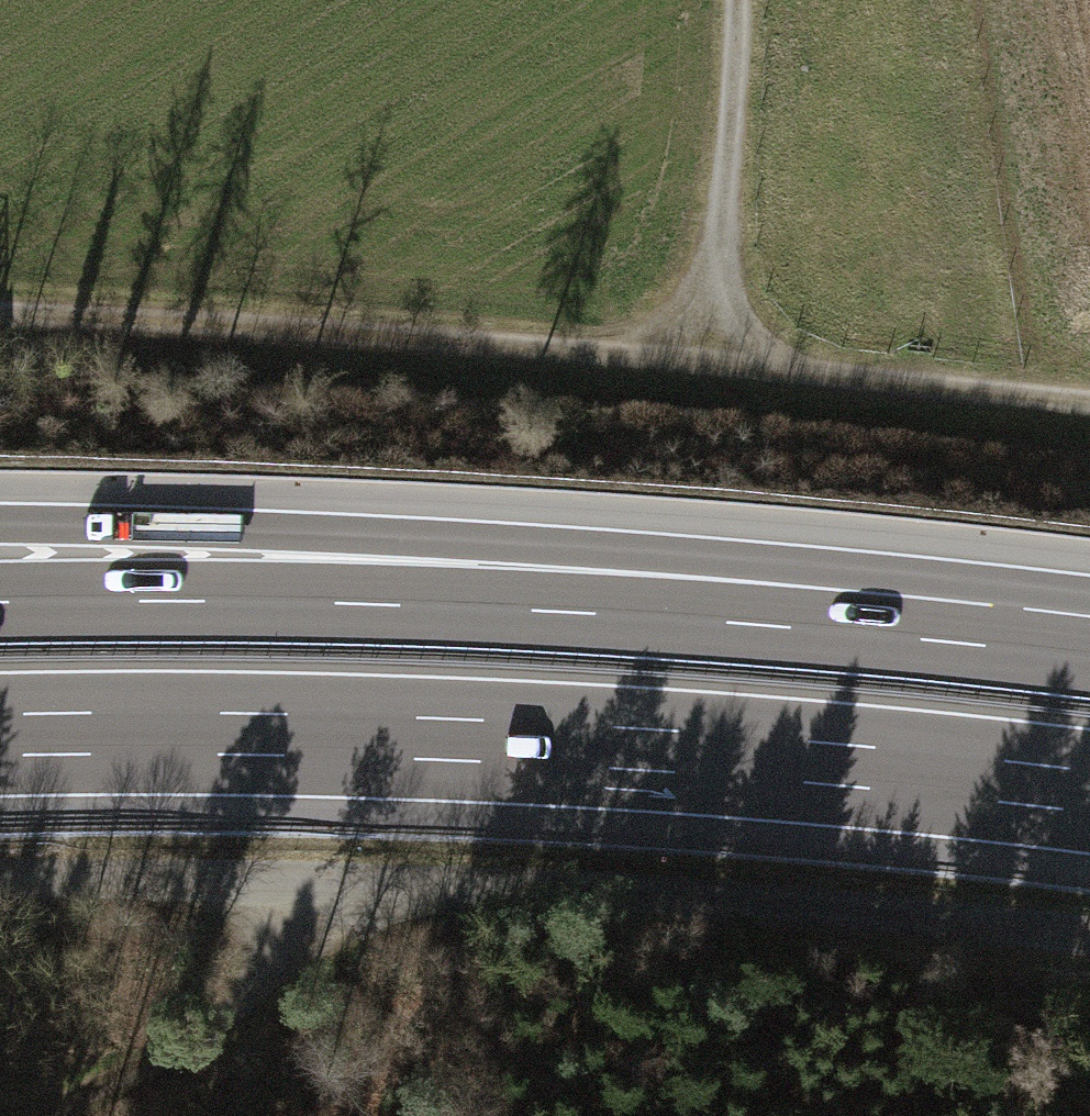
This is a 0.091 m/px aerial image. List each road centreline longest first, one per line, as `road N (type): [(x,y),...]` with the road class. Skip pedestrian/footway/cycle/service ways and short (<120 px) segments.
road 1 (track): [(0,320),(705,365),(1089,404)]
road 2 (track): [(1089,953),(688,906),(0,894)]
road 3 (motorway): [(0,736),(253,734),(645,749),(1089,792)]
road 4 (motorway): [(653,617),(227,531),(0,524)]
road 5 (motorway): [(653,617),(255,602),(0,603)]
road 6 (motorway): [(1089,658),(653,617)]
road 7 (track): [(734,0),(705,365)]
road 8 (track): [(313,894),(230,1023),(68,1115)]

